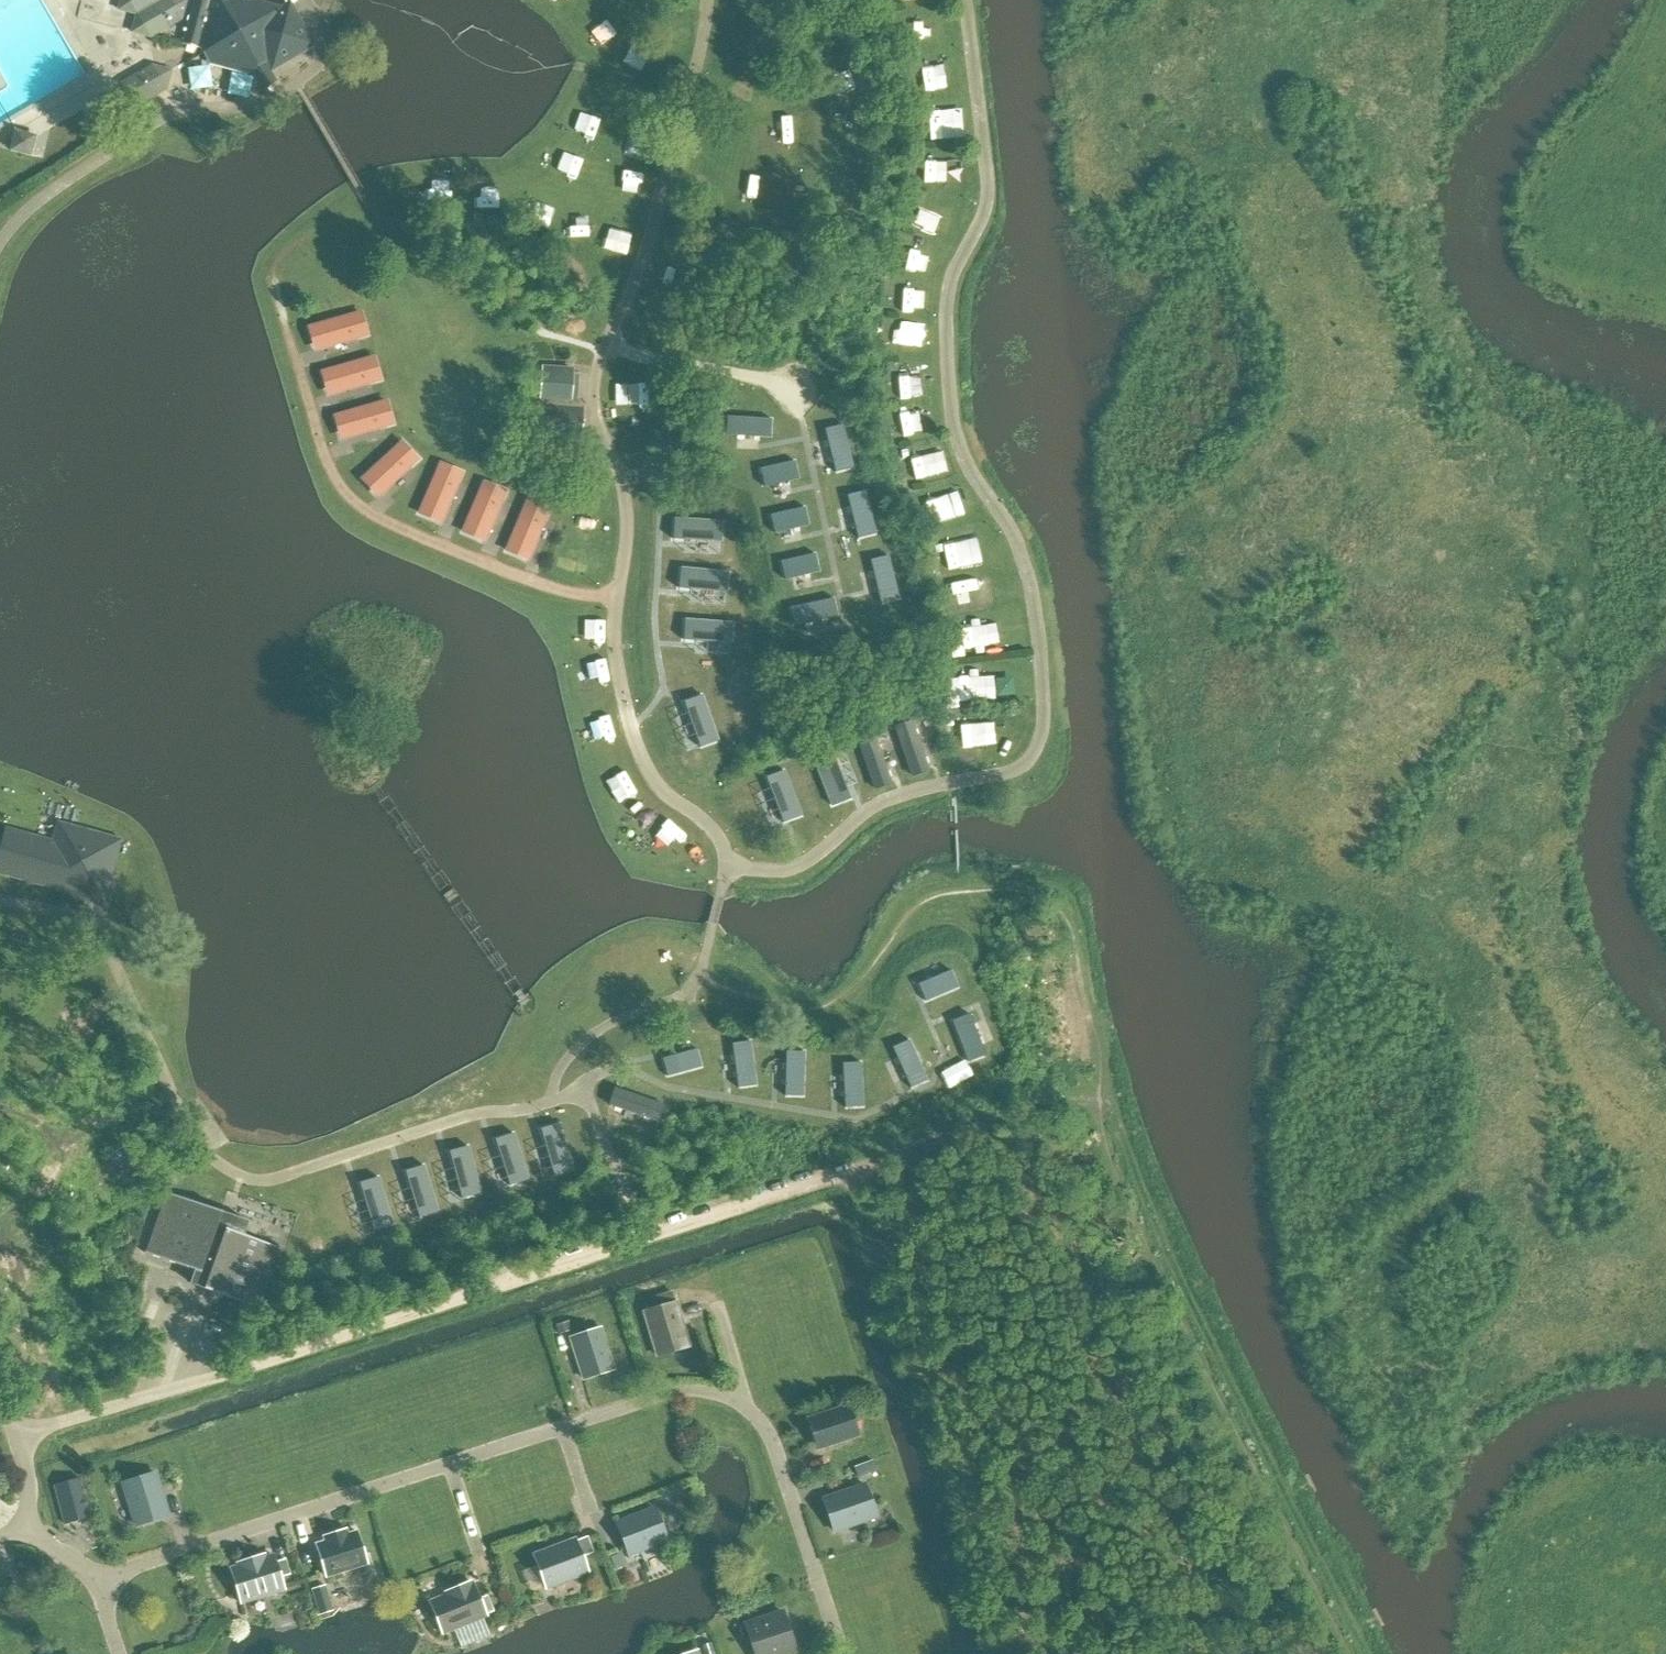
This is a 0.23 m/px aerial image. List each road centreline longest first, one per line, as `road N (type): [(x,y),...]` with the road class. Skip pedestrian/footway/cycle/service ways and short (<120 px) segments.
road 1 (track): [(210,1380),(1099,1090)]
road 2 (residential): [(840,1653),(767,1435),(742,1408),(701,1393),(654,1396),(120,1574)]
road 3 (track): [(998,1653),(845,1175)]

